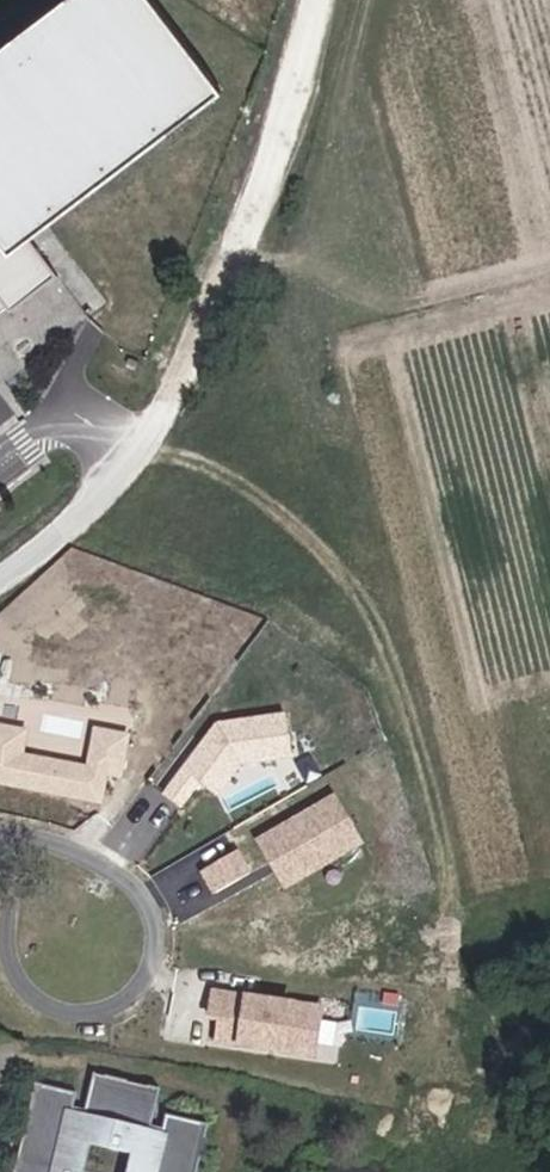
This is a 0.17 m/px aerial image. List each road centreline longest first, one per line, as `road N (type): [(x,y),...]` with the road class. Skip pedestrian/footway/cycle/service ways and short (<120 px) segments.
road 1 (unclassified): [(0,845),(66,847),(125,881),(146,914),(149,983),(74,1017),(12,972),(9,890)]
road 2 (track): [(332,0),(284,186),(207,381)]
road 3 (unclassified): [(207,381),(94,538),(0,602)]

